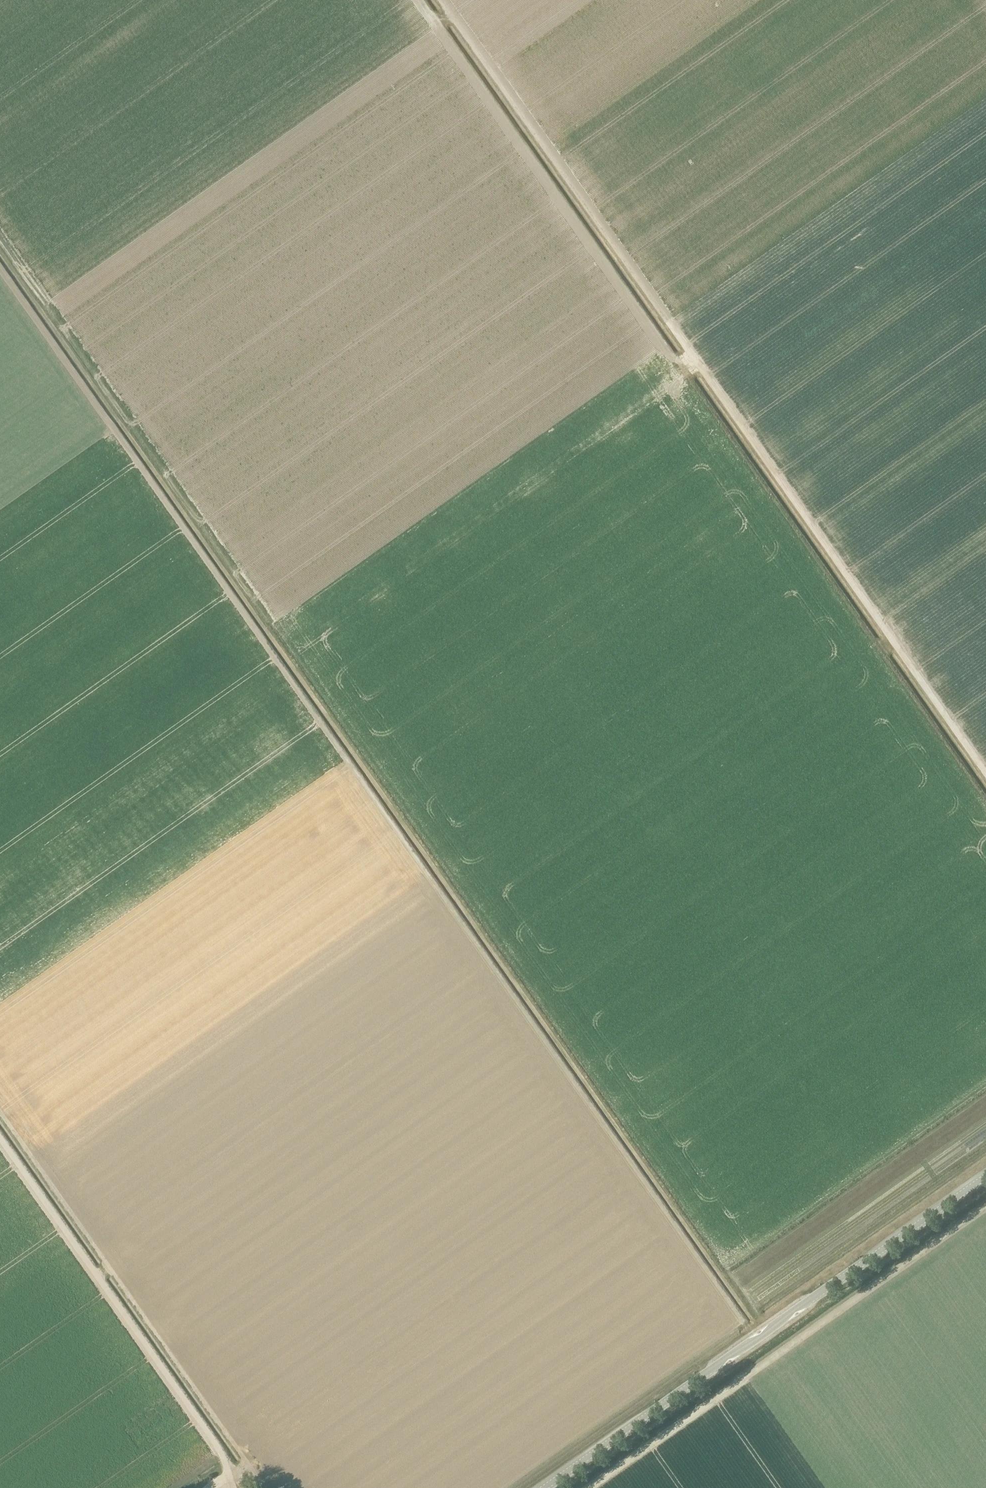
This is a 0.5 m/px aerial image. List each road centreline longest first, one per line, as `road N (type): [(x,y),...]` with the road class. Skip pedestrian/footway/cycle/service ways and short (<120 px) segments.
road 1 (unclassified): [(544,1487),(985,1176)]

